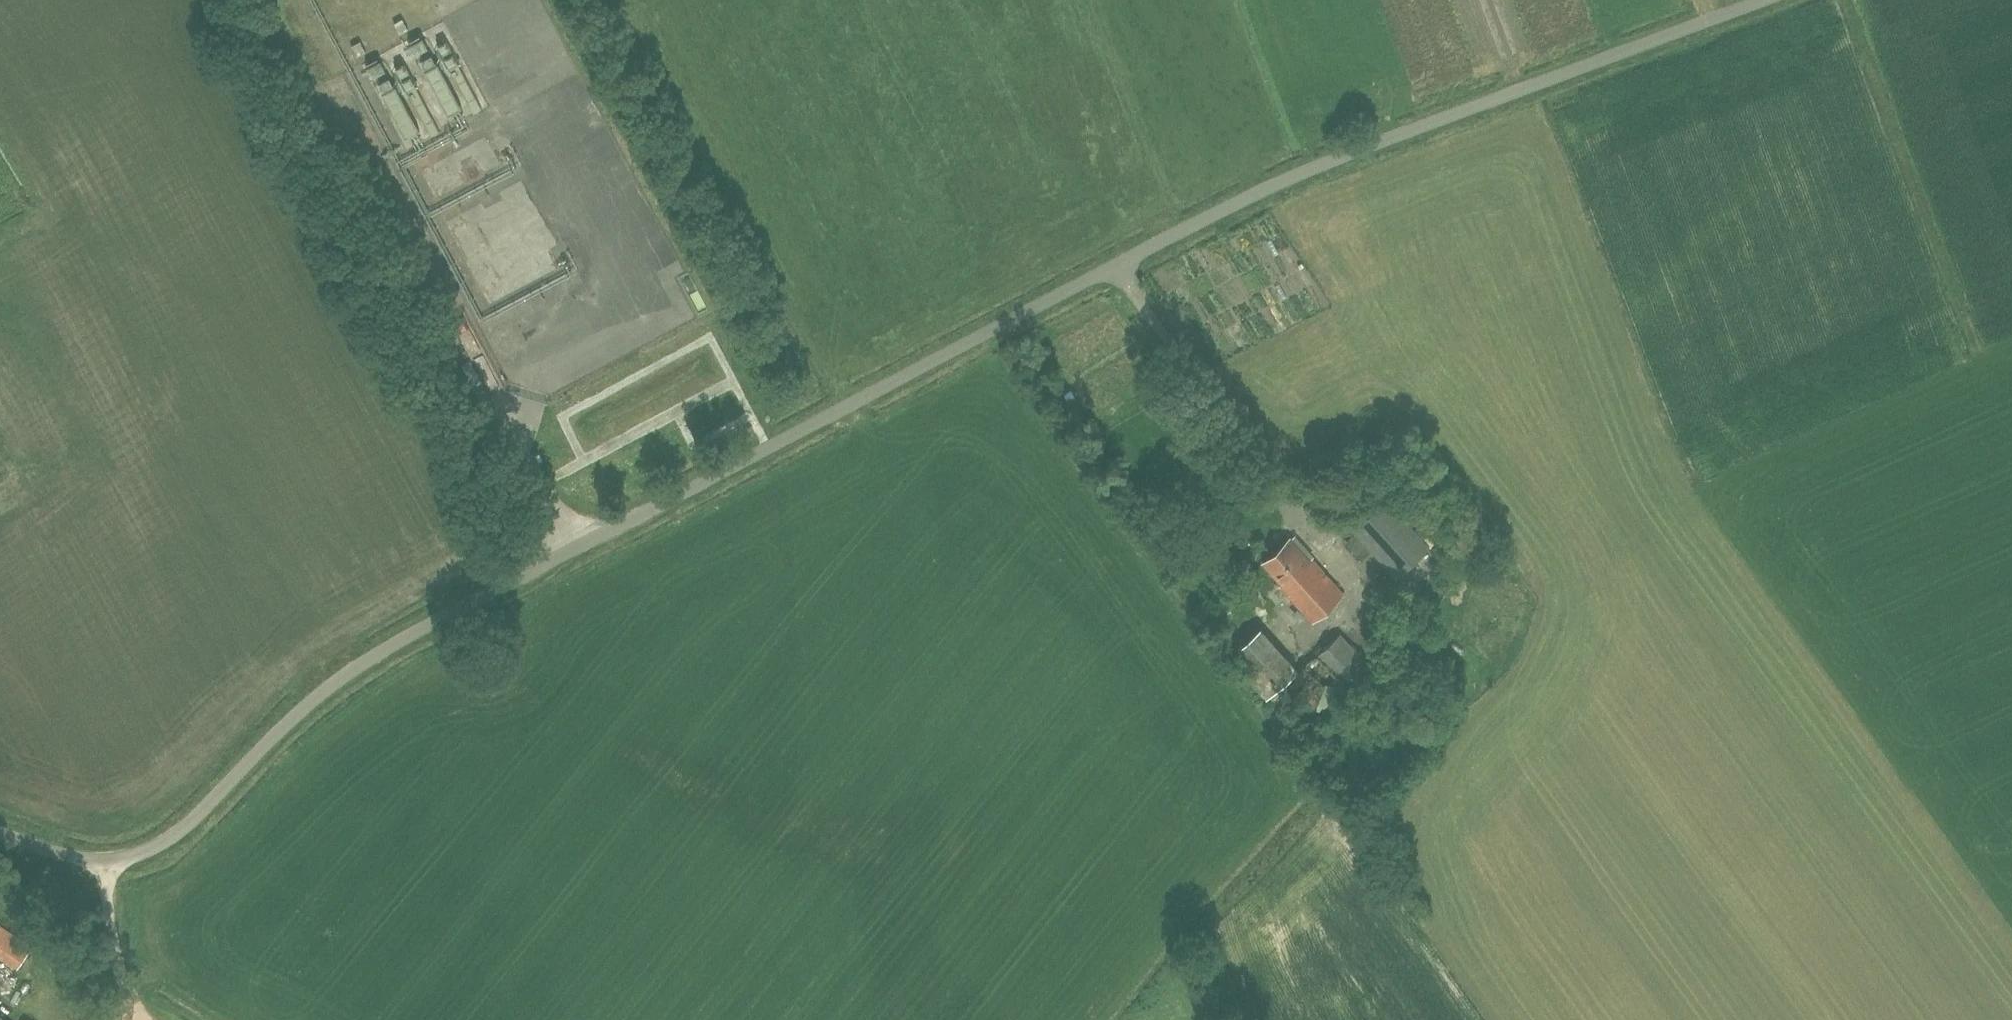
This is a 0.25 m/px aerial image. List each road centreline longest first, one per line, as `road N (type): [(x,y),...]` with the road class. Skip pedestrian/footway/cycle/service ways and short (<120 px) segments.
road 1 (unclassified): [(1770,0),(1247,203),(389,648),(299,715),(197,819),(153,851),(95,861),(0,834)]

